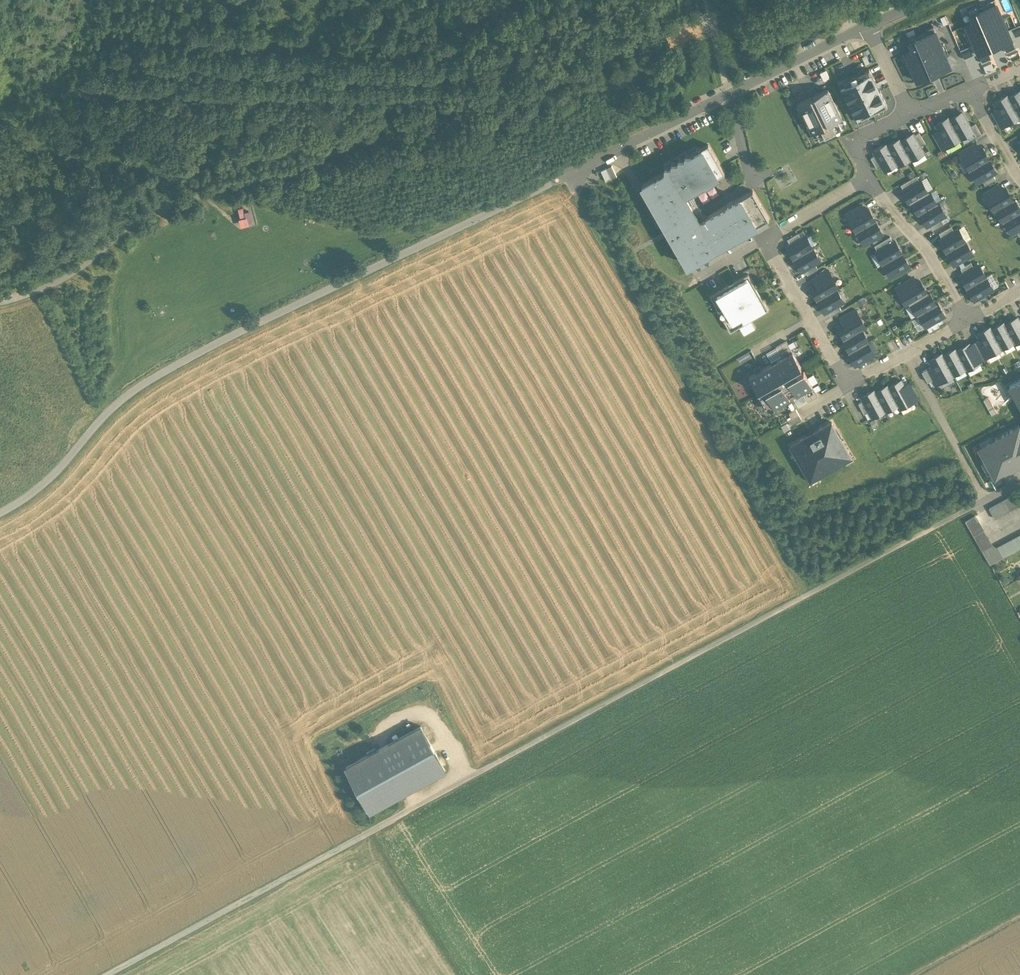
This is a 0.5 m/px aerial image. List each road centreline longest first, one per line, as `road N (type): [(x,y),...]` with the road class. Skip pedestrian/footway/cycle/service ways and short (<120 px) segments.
road 1 (track): [(109,974),(996,495)]
road 2 (track): [(710,18),(624,48),(524,98),(144,215),(73,274),(0,304)]
road 3 (track): [(654,134),(137,388),(47,482),(0,514)]
road 4 (track): [(806,597),(566,179)]
road 5 (residential): [(905,353),(851,382),(842,376),(769,248),(771,233),(868,178)]
road 6 (residential): [(654,134),(874,26)]
road 7 (residential): [(1019,482),(996,495),(979,484),(905,353)]
road 8 (residential): [(968,318),(868,178)]
road 9 (track): [(370,835),(460,974)]
road 10 (track): [(1019,916),(914,974)]

